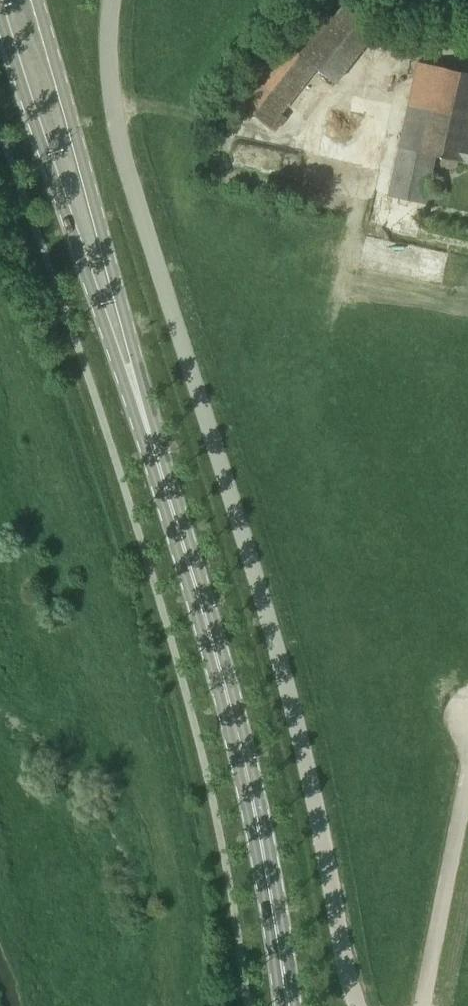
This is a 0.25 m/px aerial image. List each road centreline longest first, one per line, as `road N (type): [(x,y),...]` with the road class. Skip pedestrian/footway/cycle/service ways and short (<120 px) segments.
road 1 (unclassified): [(356,1005),(275,649),(128,182),(113,118),(110,0)]
road 2 (primary): [(287,1005),(253,809),(144,417)]
road 3 (primary): [(144,417),(136,357),(36,0)]
road 4 (primary): [(0,20),(116,364),(144,417)]
road 5 (unclassified): [(423,1005),(467,774)]

